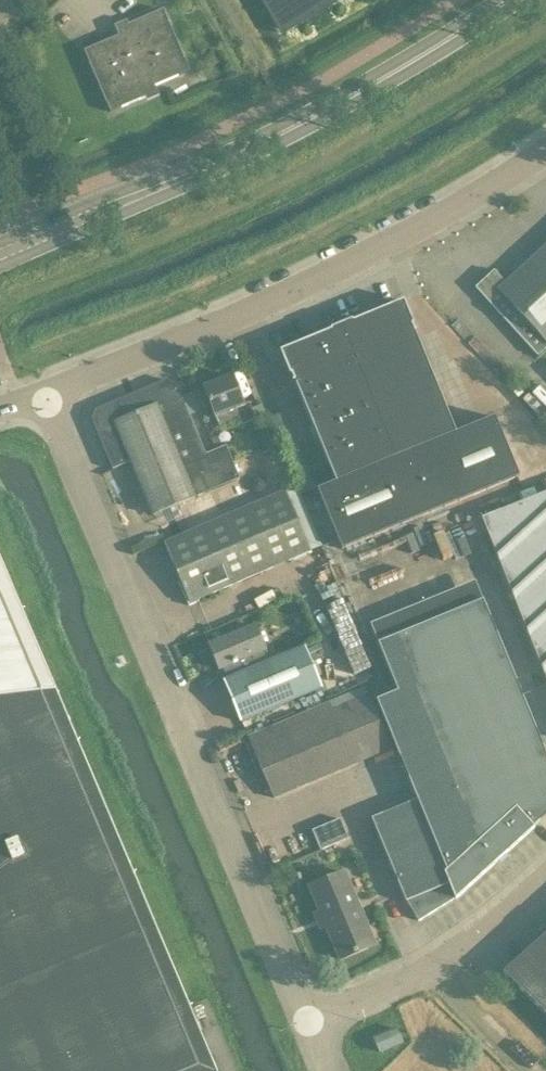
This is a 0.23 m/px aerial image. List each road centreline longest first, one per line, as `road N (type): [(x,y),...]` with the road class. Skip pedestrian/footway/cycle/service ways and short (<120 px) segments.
road 1 (unclassified): [(306,1027),(48,396)]
road 2 (unclassified): [(48,396),(314,290),(545,149)]
road 3 (tertiary): [(232,158),(390,78),(511,0)]
road 4 (unclassified): [(306,1027),(417,977),(545,874)]
road 5 (tertiary): [(232,158),(35,228)]
road 6 (tertiary): [(43,246),(232,158)]

